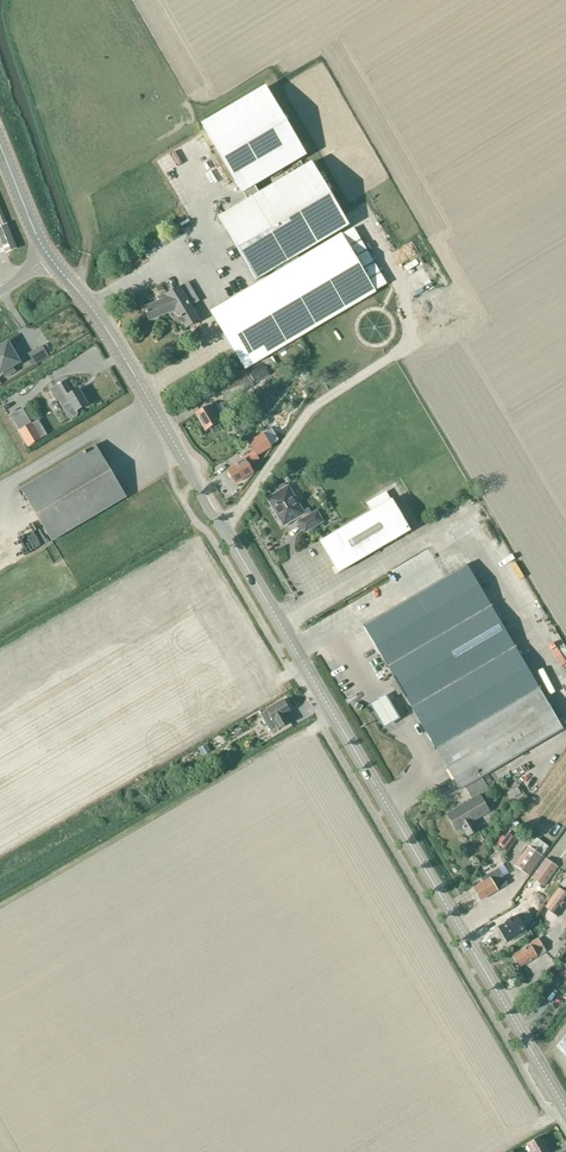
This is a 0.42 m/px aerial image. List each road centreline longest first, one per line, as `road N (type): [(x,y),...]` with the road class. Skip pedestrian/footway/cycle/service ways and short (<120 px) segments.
road 1 (tertiary): [(565,1109),(121,351),(48,255)]
road 2 (tertiary): [(48,255),(0,145)]

